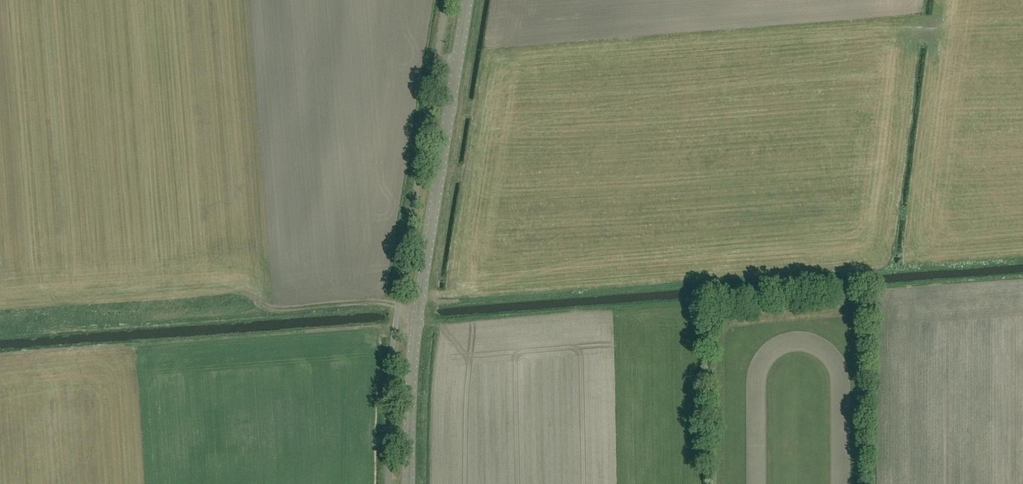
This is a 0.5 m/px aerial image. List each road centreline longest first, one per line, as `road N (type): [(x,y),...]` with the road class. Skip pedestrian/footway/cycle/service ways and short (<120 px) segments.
road 1 (tertiary): [(408,483),(415,327),(468,0)]

